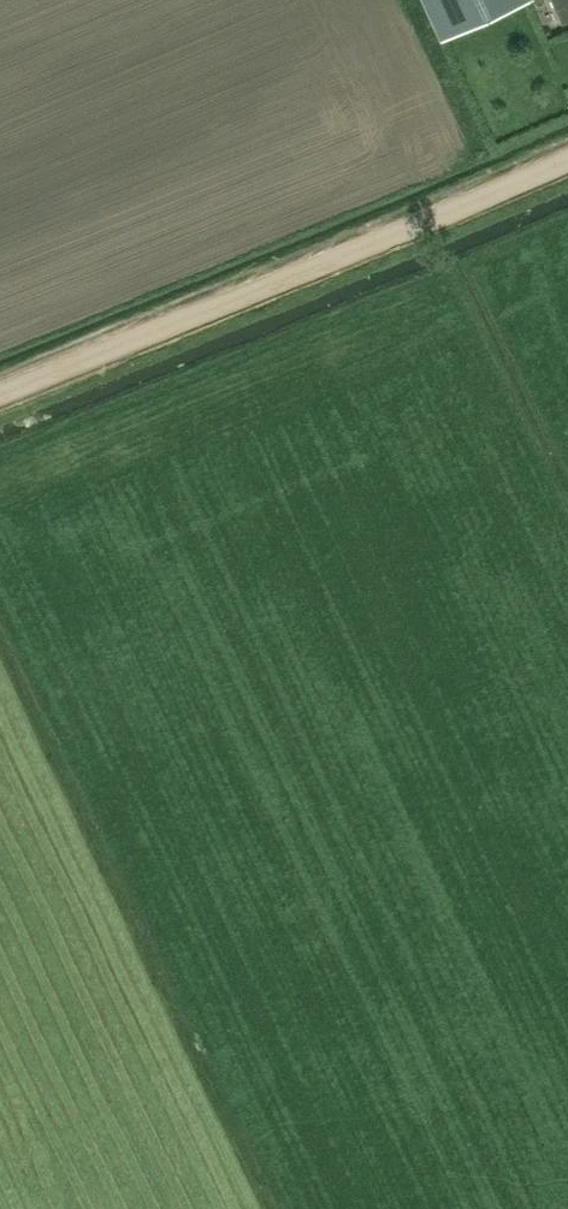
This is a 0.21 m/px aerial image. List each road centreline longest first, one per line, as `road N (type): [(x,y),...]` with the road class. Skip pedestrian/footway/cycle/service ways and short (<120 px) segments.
road 1 (unclassified): [(0,396),(567,160)]

